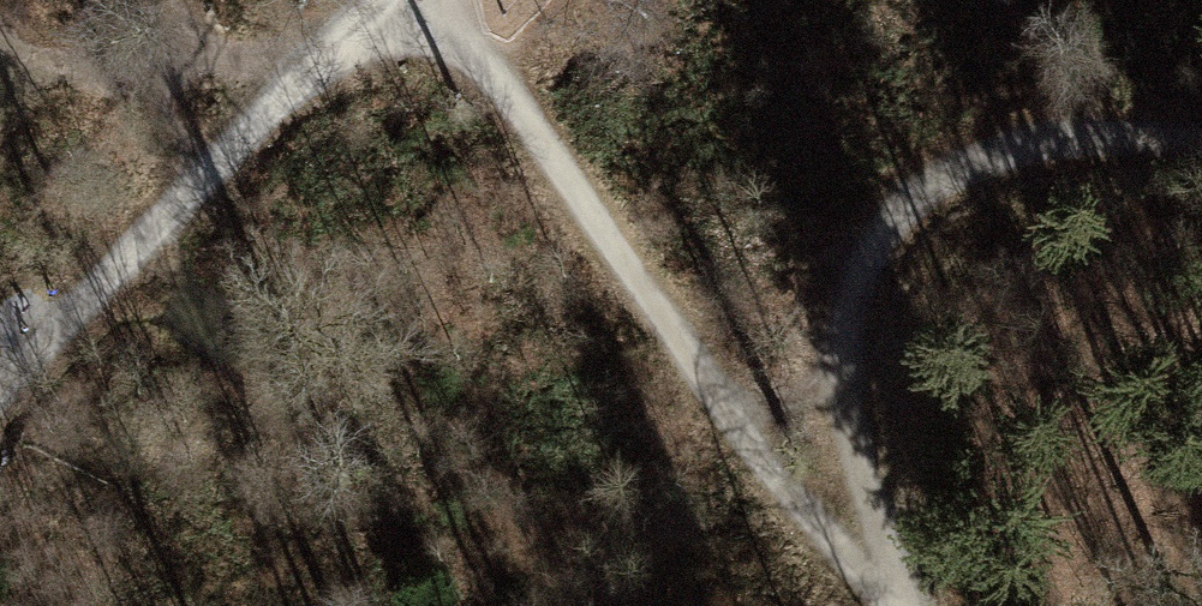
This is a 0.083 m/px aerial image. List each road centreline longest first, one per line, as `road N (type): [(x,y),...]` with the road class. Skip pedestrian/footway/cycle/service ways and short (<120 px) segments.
road 1 (track): [(885,605),(723,404),(567,172),(425,0)]
road 2 (track): [(909,605),(868,488),(840,370),(850,281),(904,206),(970,161),(1091,133),(1201,141)]
road 3 (track): [(380,0),(0,390)]
road 4 (track): [(723,404),(770,411),(806,401),(840,370)]

